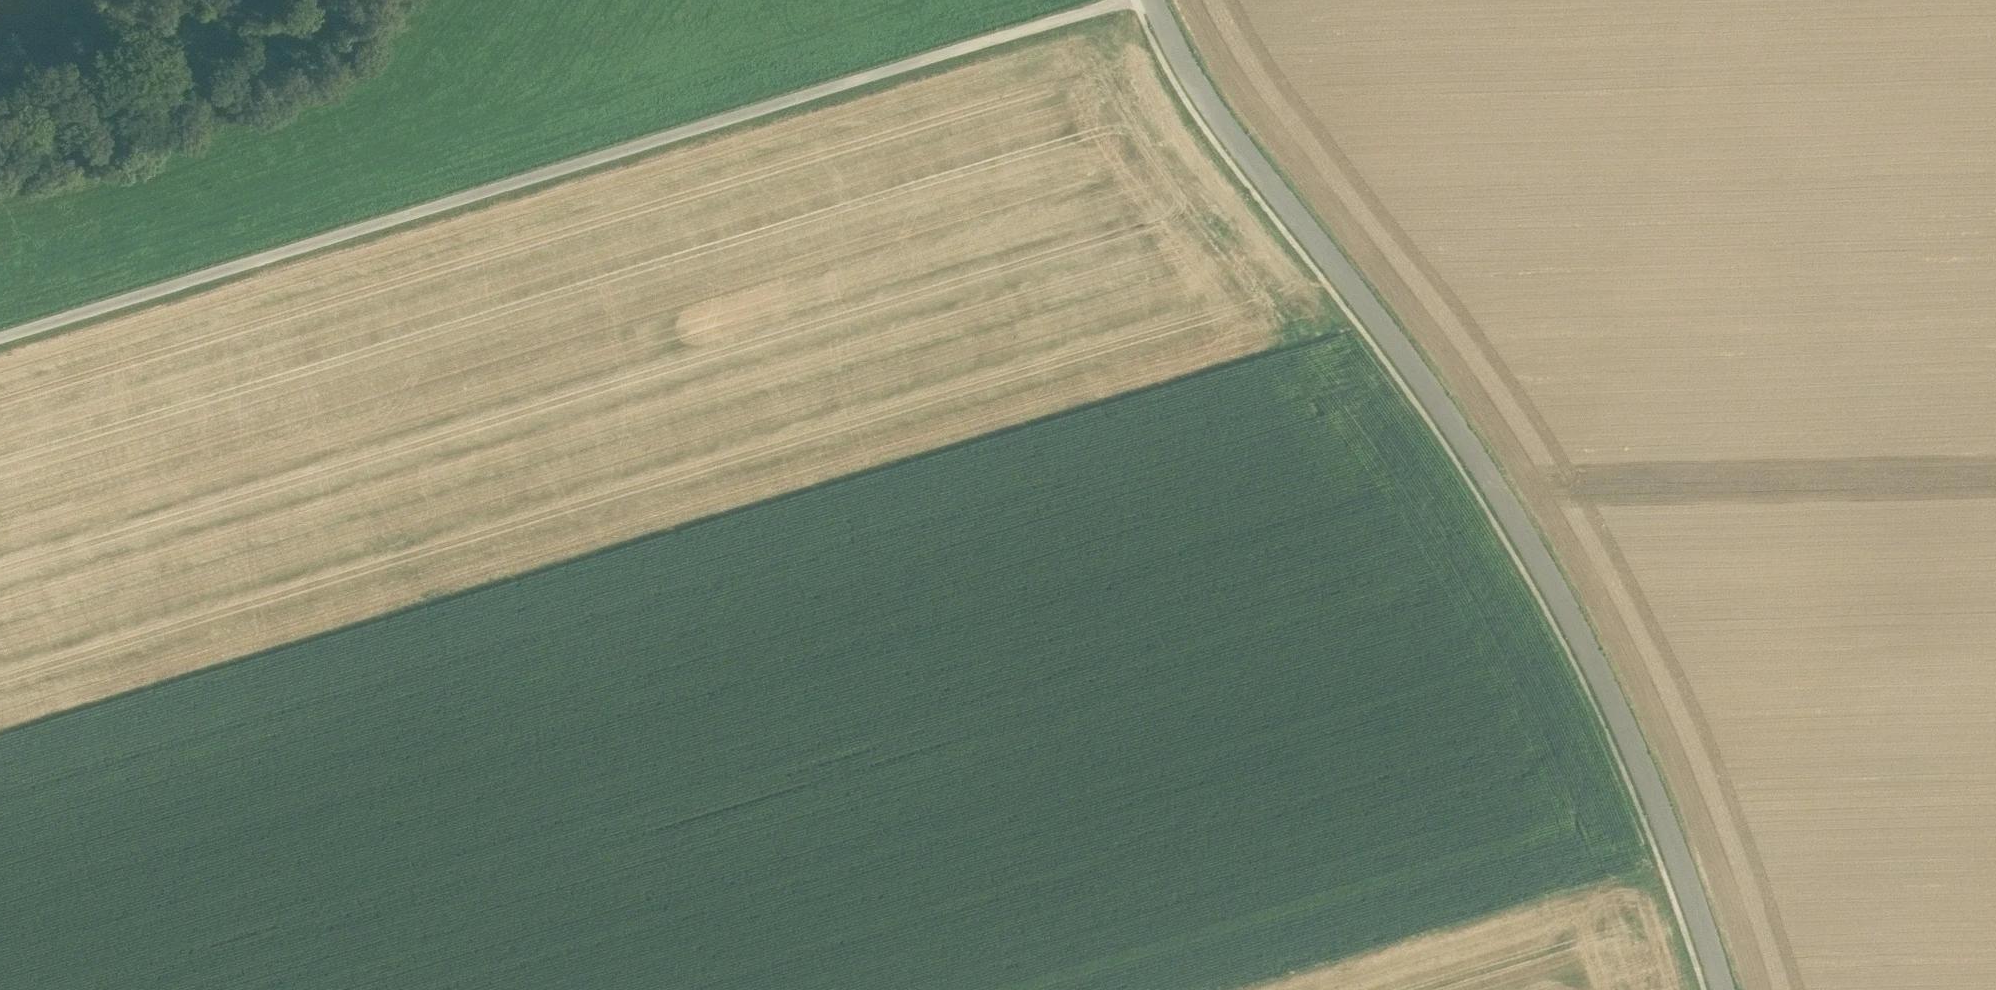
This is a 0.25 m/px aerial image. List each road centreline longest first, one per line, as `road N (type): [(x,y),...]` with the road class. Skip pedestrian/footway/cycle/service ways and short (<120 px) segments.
road 1 (track): [(0,338),(1119,0)]
road 2 (tertiary): [(1725,989),(1661,804),(1534,549),(1431,394),(1218,121),(1153,0)]

